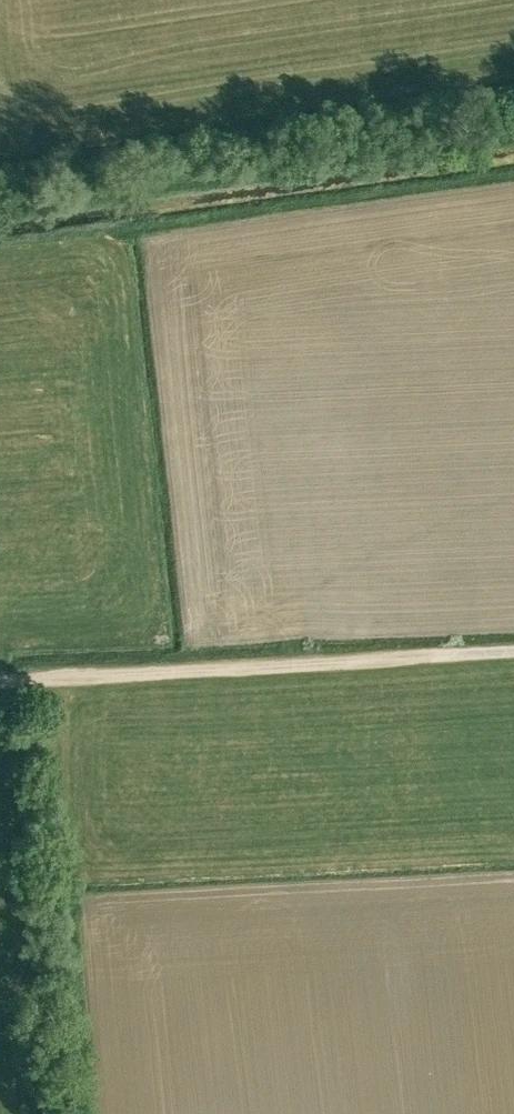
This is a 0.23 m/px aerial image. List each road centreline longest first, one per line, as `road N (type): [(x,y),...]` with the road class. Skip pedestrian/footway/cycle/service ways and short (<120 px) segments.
road 1 (track): [(0,683),(513,653)]

